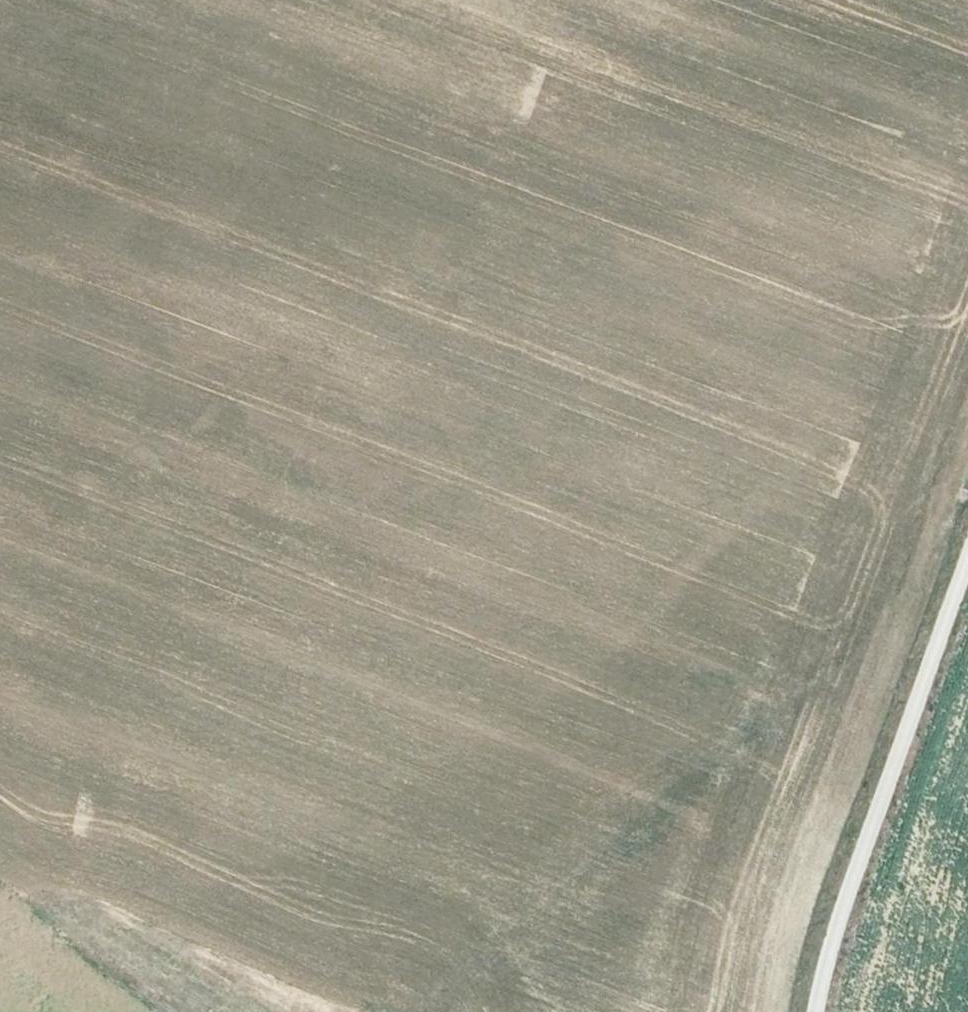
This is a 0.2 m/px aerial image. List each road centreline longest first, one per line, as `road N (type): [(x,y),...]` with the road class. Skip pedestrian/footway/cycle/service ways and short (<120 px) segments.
road 1 (unclassified): [(816,1011),(833,942),(967,556)]

